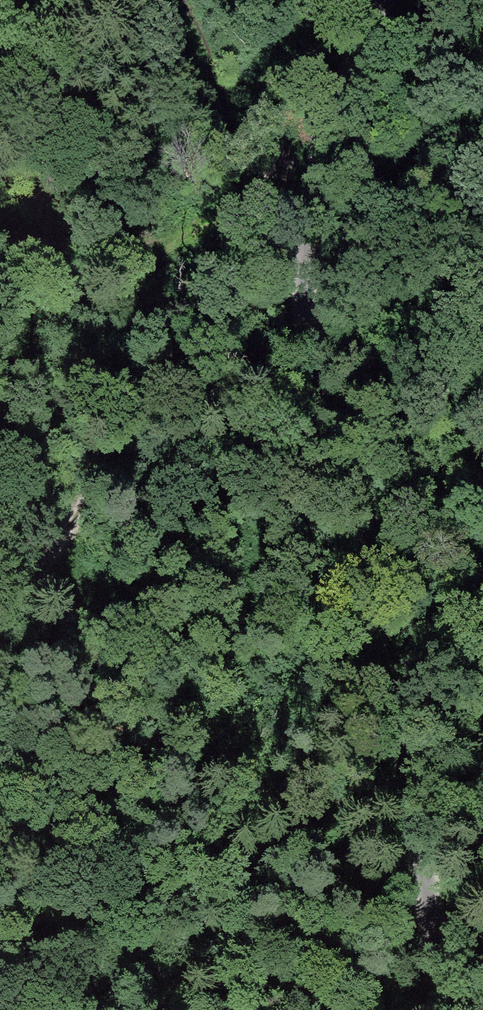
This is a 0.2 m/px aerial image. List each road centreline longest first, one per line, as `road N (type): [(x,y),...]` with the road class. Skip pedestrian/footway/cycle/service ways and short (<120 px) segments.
road 1 (unclassified): [(382,0),(302,222),(312,360),(421,832),(443,1009)]
road 2 (track): [(0,636),(106,476),(130,414),(191,372),(314,368),(375,533),(482,663)]
road 3 (track): [(302,222),(236,222),(112,274),(0,350)]
road 4 (track): [(302,222),(253,173),(201,79),(182,0)]

